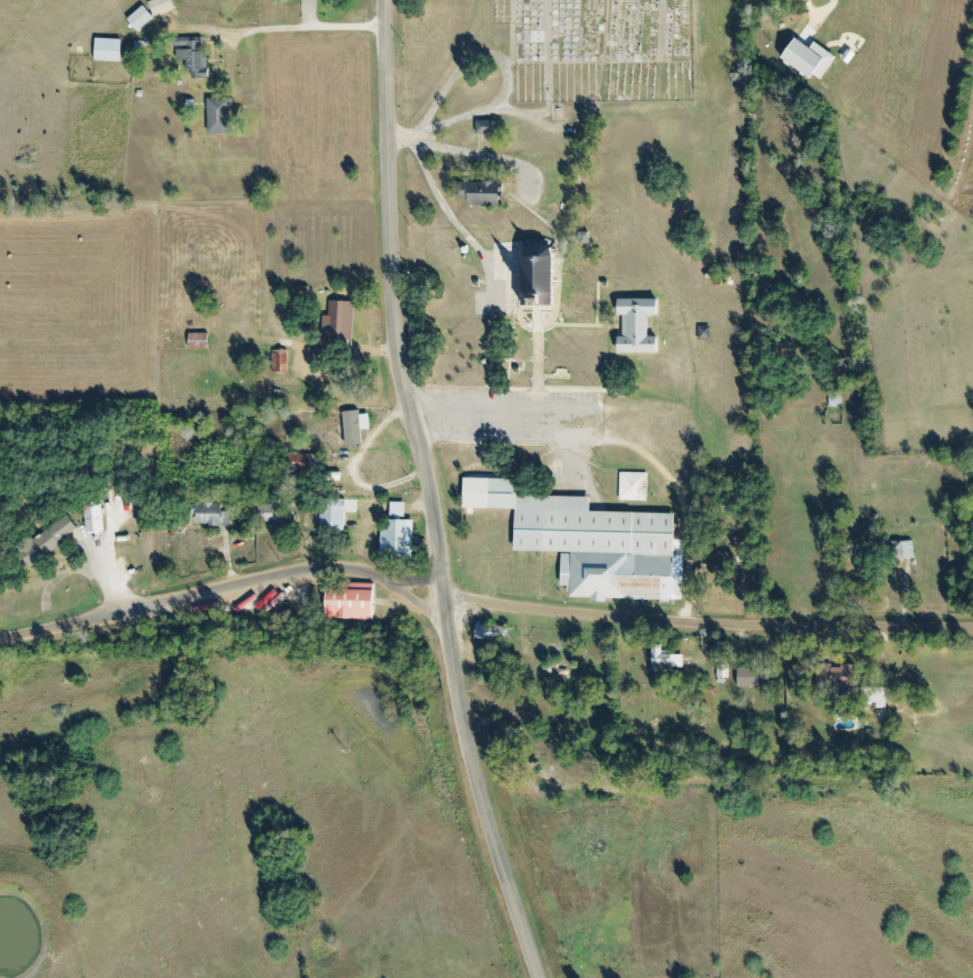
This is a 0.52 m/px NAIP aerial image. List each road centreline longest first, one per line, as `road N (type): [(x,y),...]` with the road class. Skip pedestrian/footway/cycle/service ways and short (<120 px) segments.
road 1 (secondary): [(440,577),(393,334),(383,0)]
road 2 (residential): [(443,603),(702,622),(972,627)]
road 3 (residential): [(0,638),(313,569),(354,568),(391,584)]
road 4 (secondary): [(536,977),(477,787),(447,631)]
road 5 (track): [(602,442),(641,451),(674,489),(685,526),(688,621)]
road 6 (track): [(683,513),(719,520),(748,538),(752,624)]
road 7 (track): [(674,489),(711,471),(739,474),(749,495),(752,546)]
road 8 (residential): [(447,631),(391,584),(440,577)]

